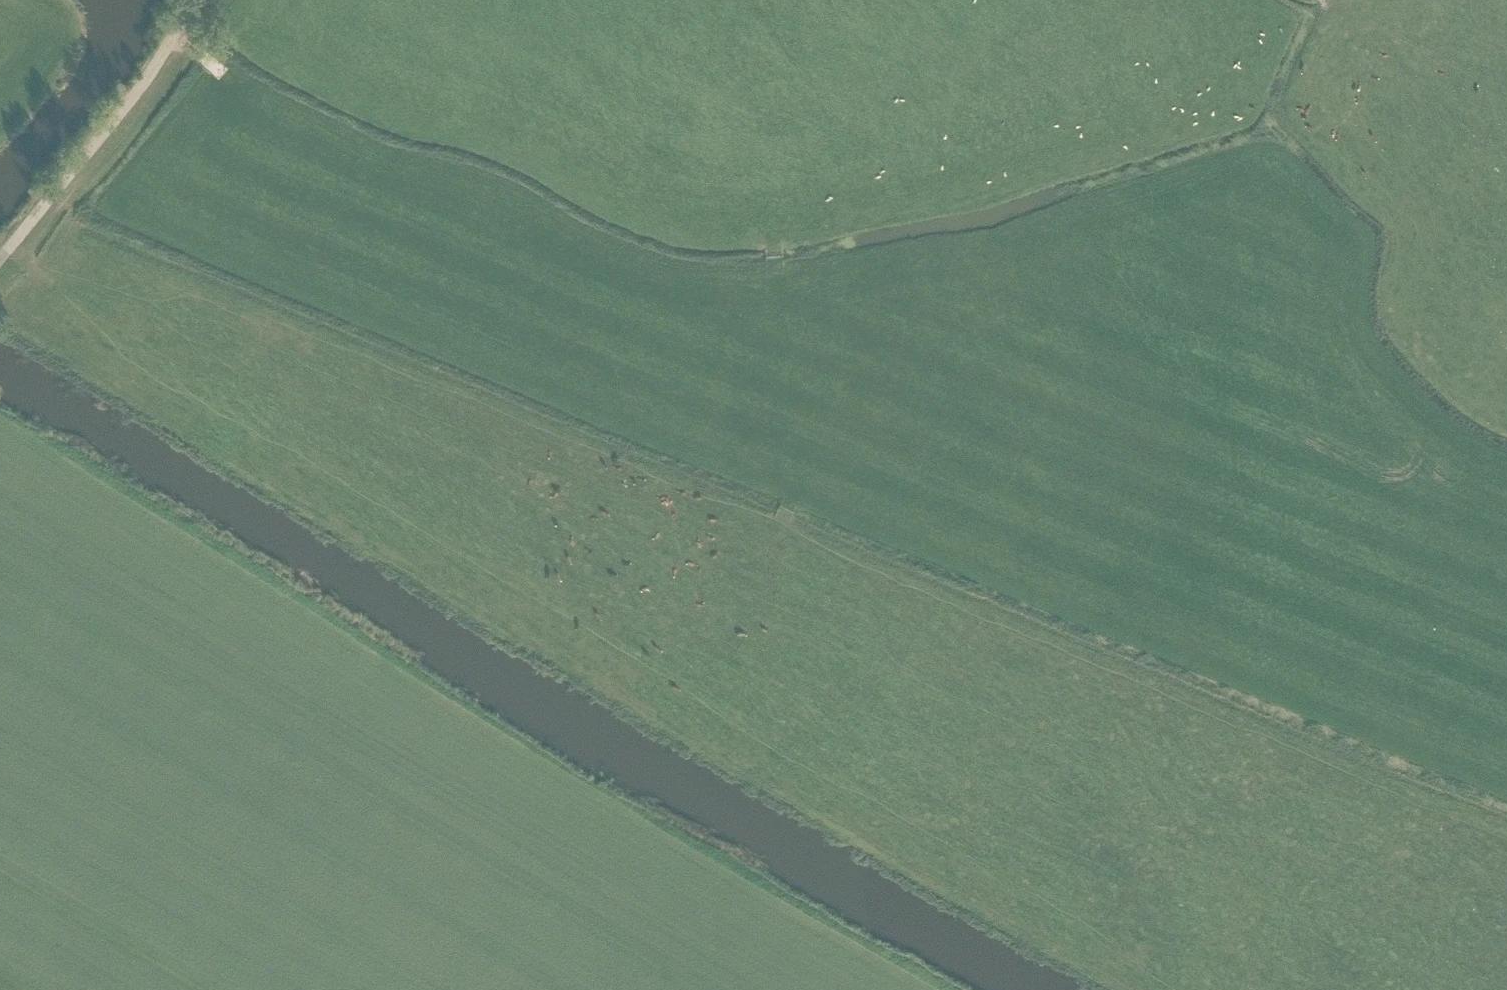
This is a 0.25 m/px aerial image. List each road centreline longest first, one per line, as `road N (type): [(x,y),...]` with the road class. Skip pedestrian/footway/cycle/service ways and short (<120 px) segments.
road 1 (unclassified): [(0,258),(200,0)]

